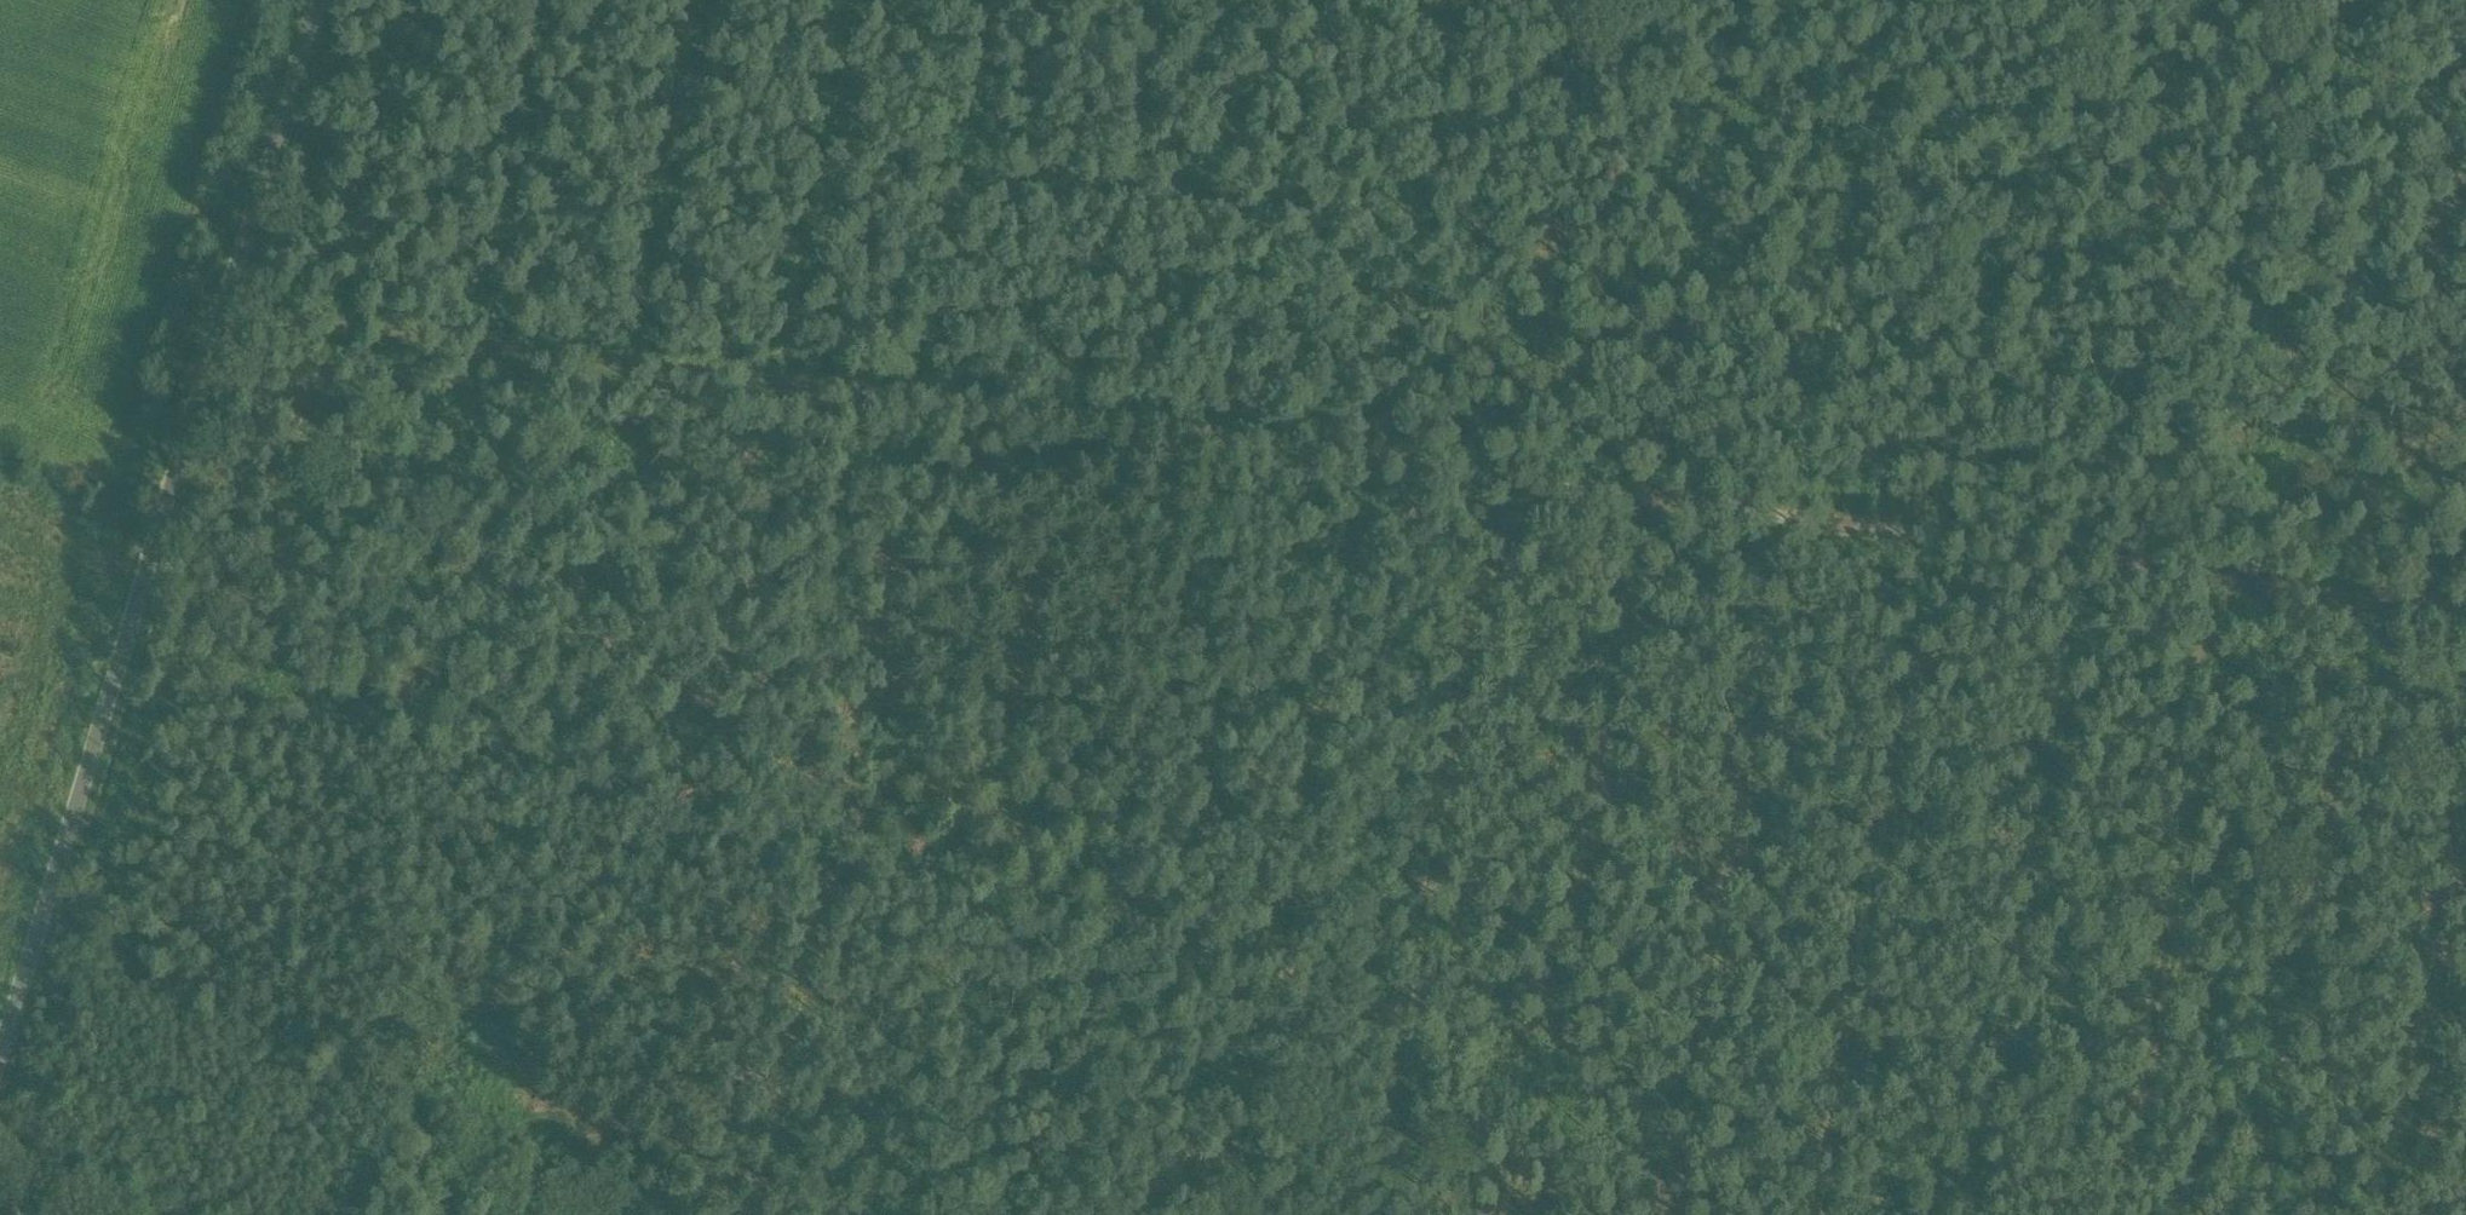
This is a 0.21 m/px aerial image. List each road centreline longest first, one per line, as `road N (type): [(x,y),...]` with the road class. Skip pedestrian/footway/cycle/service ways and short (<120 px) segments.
road 1 (track): [(230,308),(2465,609)]
road 2 (unclassified): [(323,0),(0,1076)]

